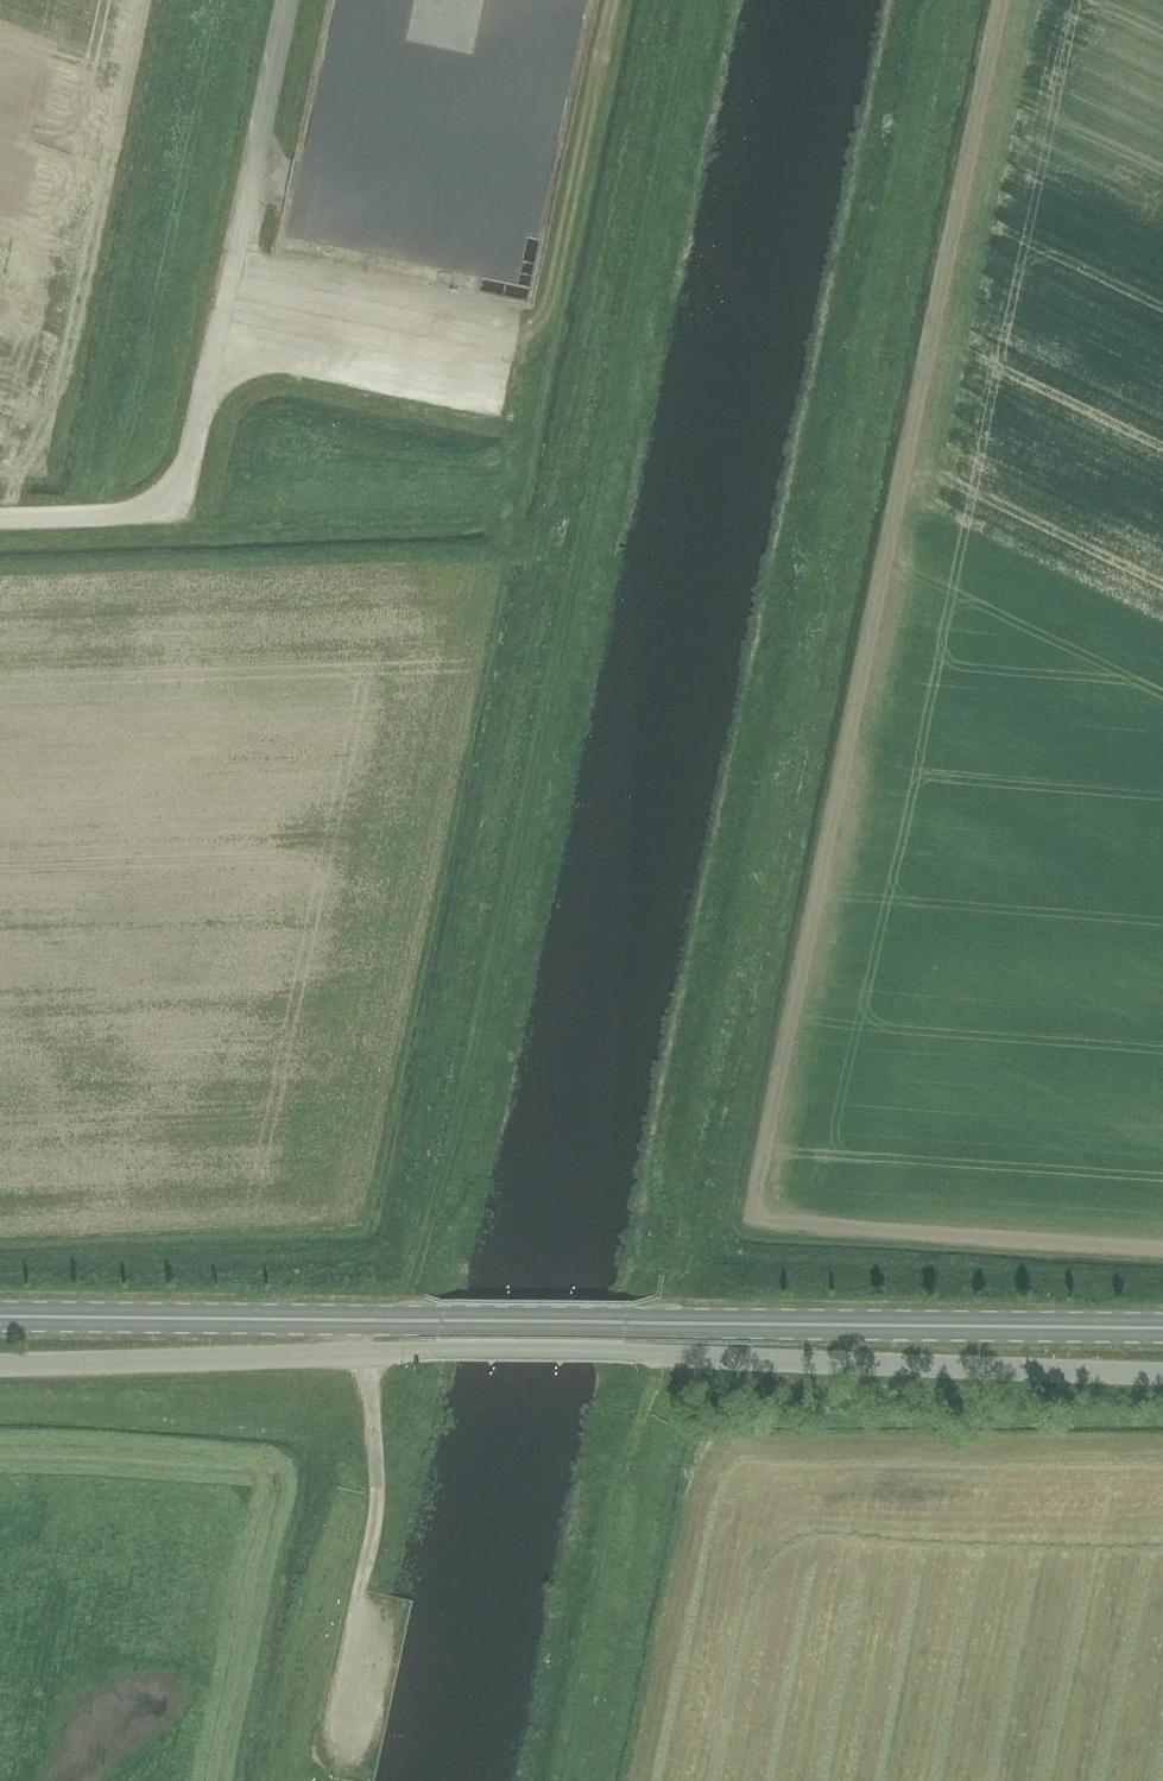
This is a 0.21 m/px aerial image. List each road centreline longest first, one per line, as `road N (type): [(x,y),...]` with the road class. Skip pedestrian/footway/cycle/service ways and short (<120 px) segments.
road 1 (track): [(700,0),(465,1100),(400,1350)]
road 2 (secondary): [(1162,1329),(443,1322)]
road 3 (unclassified): [(1162,1370),(626,1351)]
road 4 (unclassified): [(444,1347),(0,1365)]
road 5 (secondary): [(0,1317),(443,1322)]
road 6 (track): [(373,1426),(303,1780)]
road 7 (unclassified): [(444,1347),(626,1351)]

